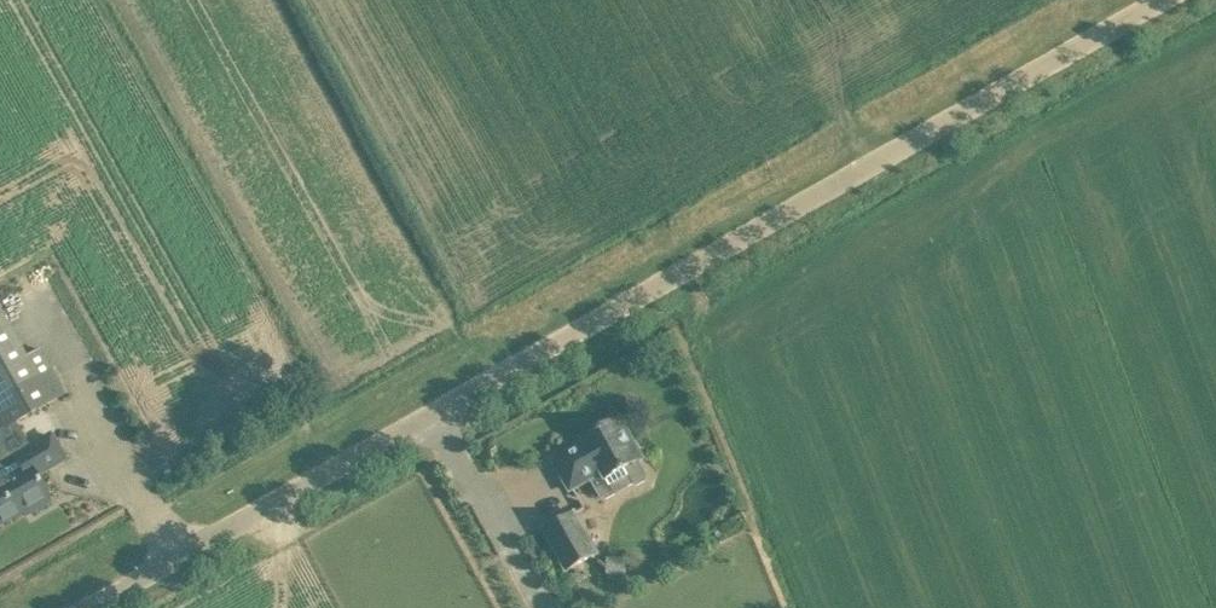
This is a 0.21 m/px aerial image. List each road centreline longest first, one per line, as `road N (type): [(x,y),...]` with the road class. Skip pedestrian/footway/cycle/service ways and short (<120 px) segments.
road 1 (unclassified): [(82,607),(1142,0)]

